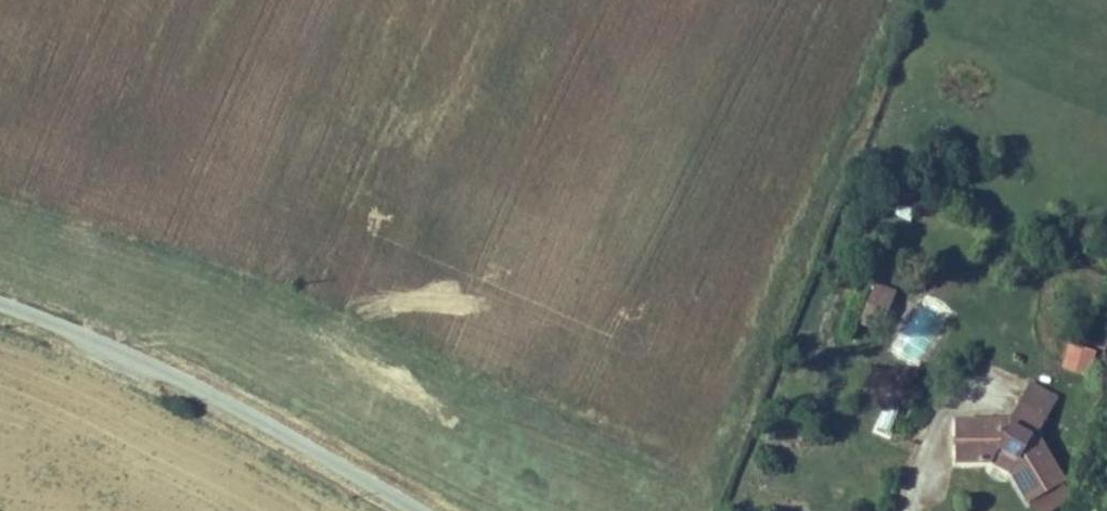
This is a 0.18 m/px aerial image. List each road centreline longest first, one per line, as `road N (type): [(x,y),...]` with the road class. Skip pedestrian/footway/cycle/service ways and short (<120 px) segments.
road 1 (unclassified): [(421,510),(142,361),(0,303)]

